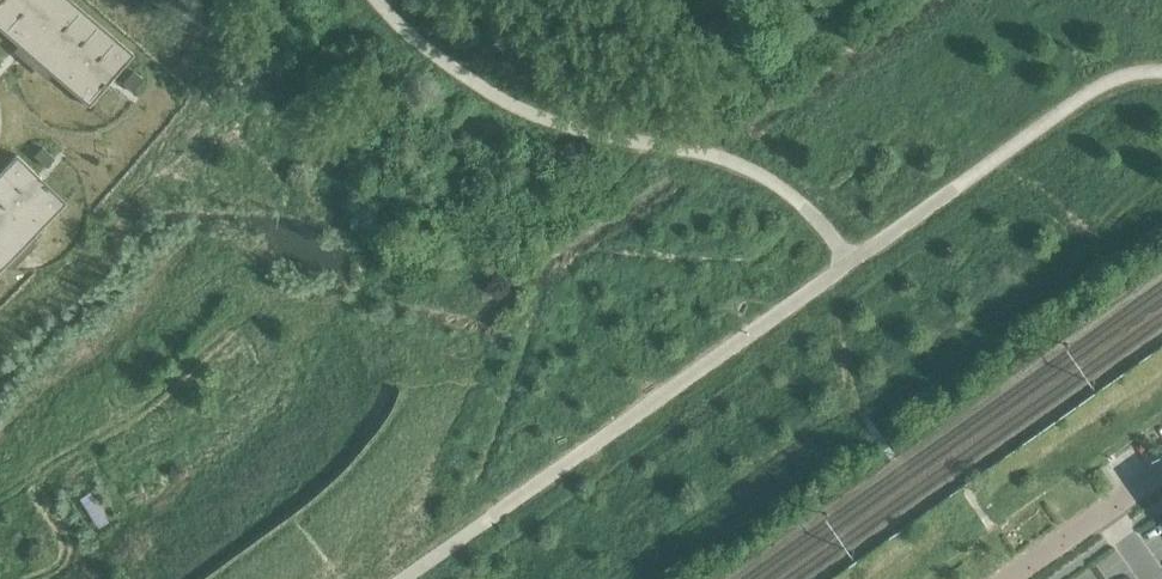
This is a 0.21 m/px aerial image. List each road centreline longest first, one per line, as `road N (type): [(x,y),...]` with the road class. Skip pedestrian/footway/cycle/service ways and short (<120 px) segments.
road 1 (residential): [(1011,578),(1161,472)]

